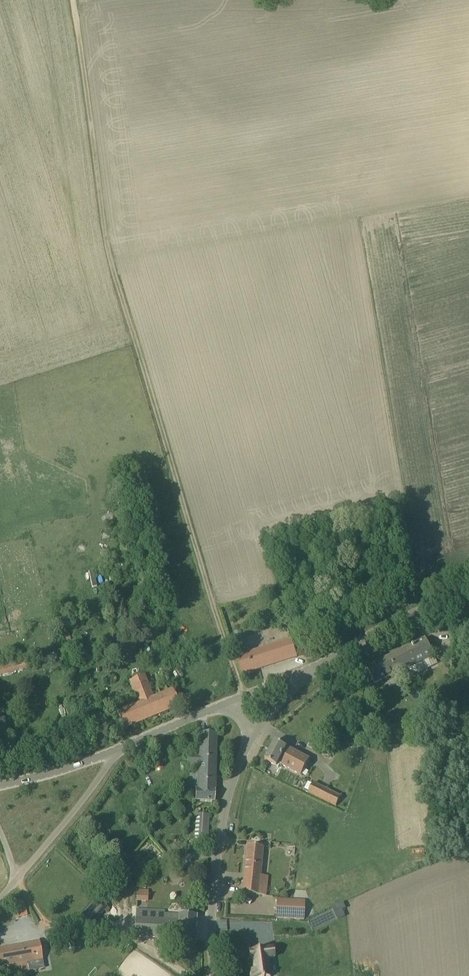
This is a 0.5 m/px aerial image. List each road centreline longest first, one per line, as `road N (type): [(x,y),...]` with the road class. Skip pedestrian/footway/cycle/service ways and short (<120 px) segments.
road 1 (track): [(71,0),(106,244),(244,696)]
road 2 (unclassified): [(216,975),(210,906),(222,825),(251,737)]
road 3 (track): [(194,975),(123,938),(55,922),(33,910),(17,878)]
road 4 (tertiary): [(305,670),(397,616),(468,591)]
road 5 (unclassified): [(17,878),(120,748)]
road 6 (tertiary): [(0,785),(120,748)]

